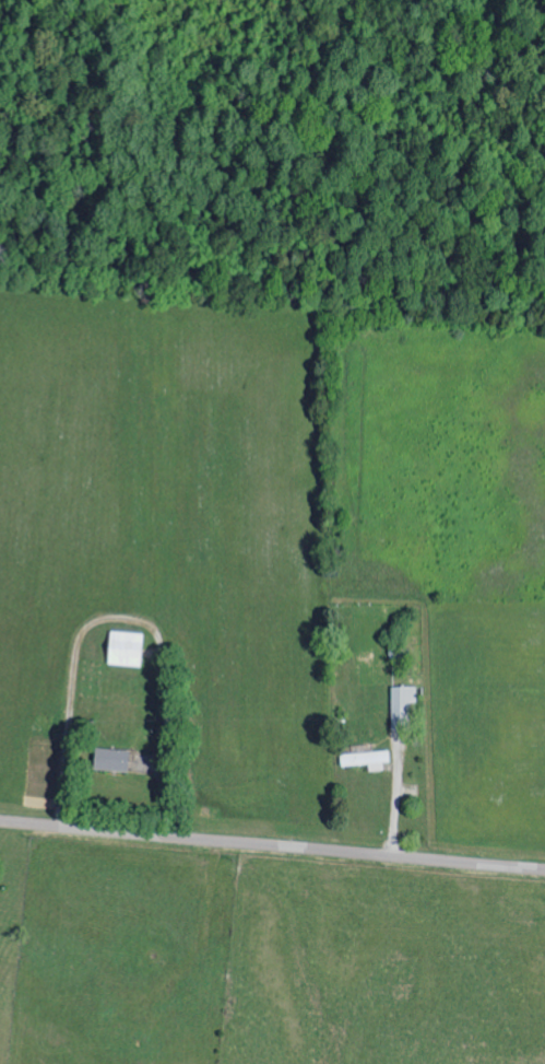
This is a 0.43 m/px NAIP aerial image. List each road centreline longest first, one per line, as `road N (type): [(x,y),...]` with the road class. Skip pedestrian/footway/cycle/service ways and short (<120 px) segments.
road 1 (tertiary): [(544,870),(0,821)]

